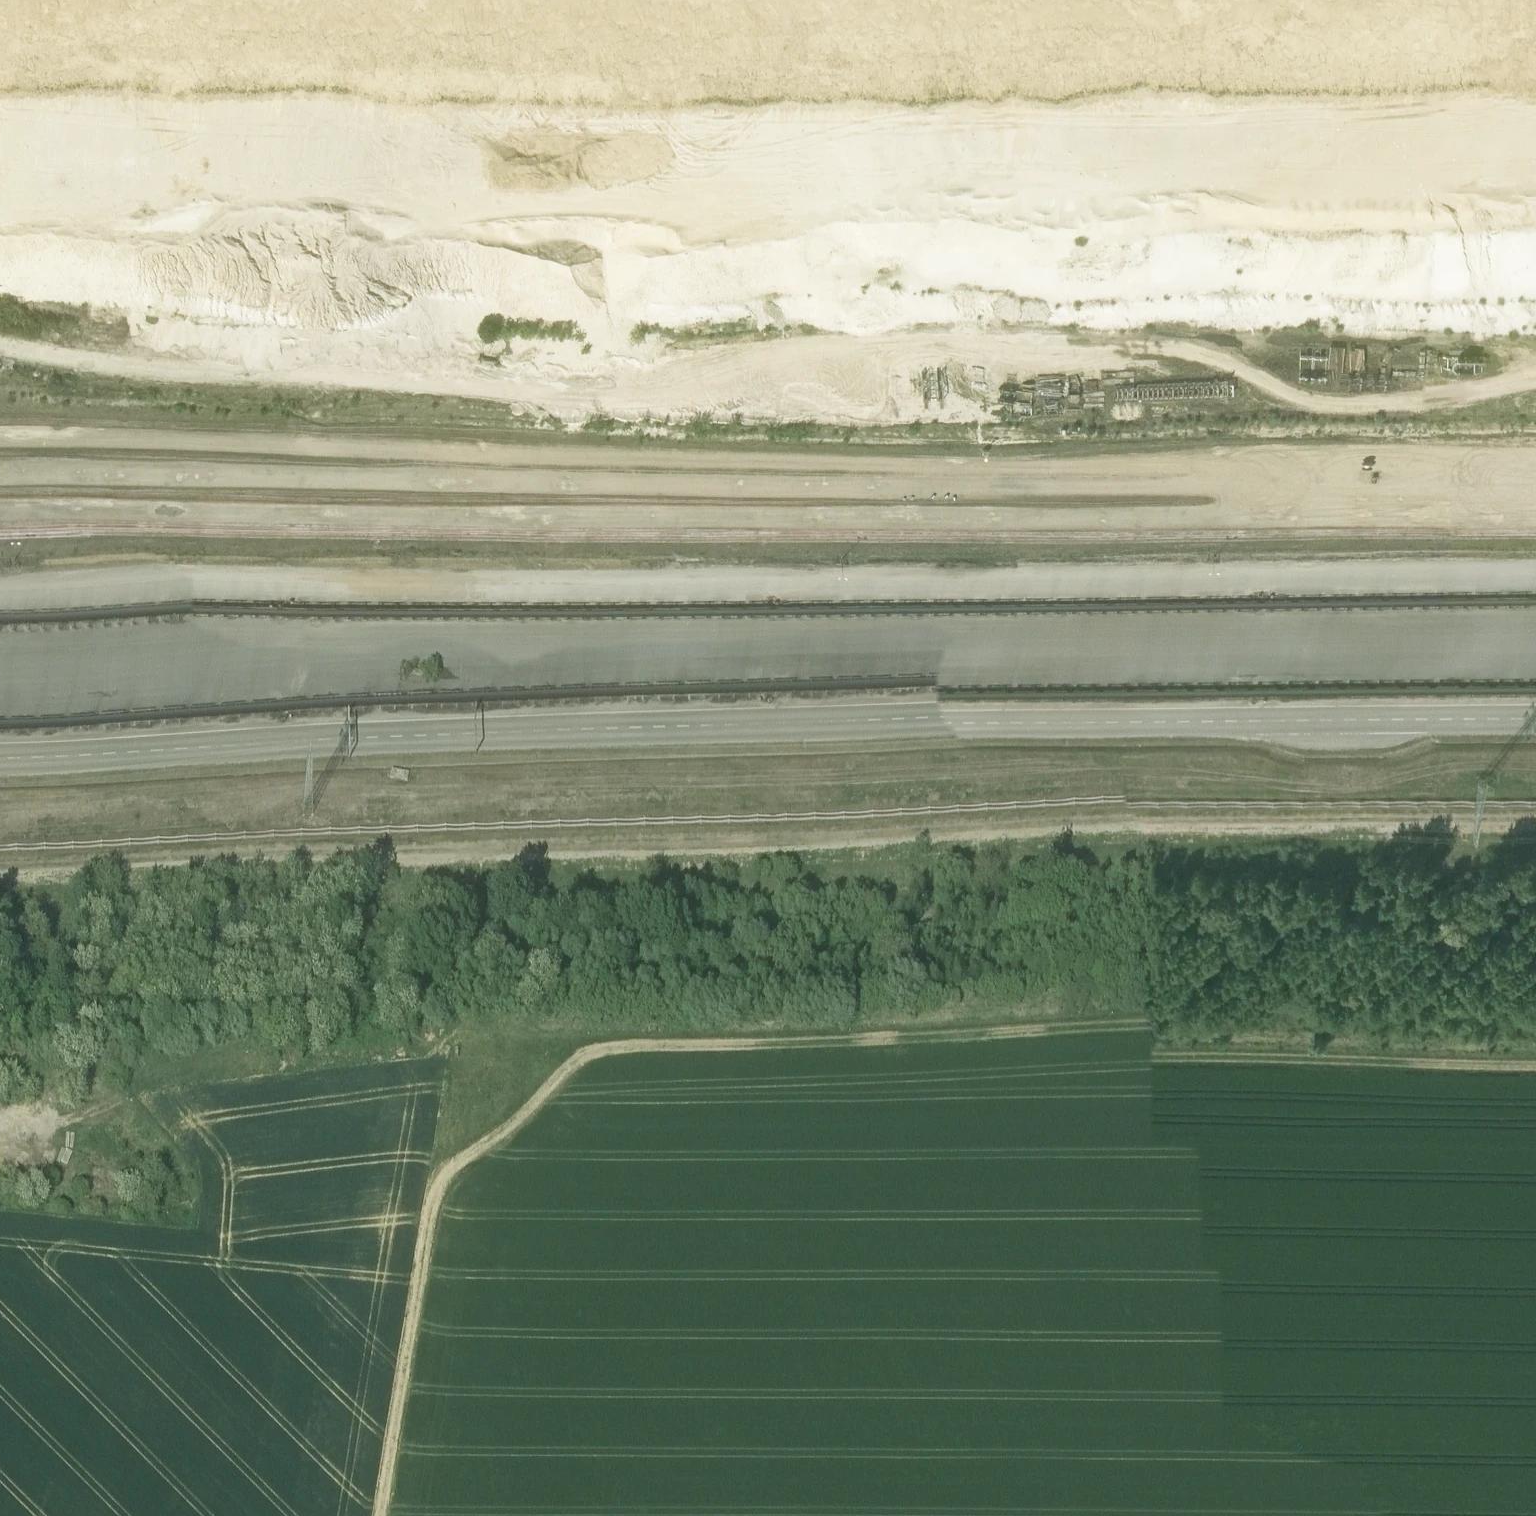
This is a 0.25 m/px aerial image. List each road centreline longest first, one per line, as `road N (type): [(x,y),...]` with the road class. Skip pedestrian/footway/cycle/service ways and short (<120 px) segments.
road 1 (track): [(382,1515),(441,1181),(587,1059),(1535,1044)]

